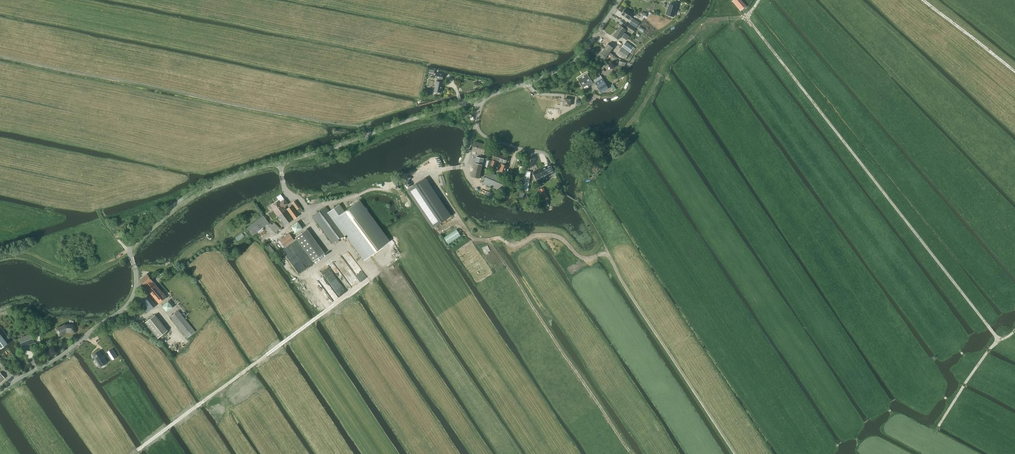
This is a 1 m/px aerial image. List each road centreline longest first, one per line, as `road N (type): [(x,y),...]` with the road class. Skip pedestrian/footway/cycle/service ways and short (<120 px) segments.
road 1 (unclassified): [(0,393),(124,308),(136,285),(132,243),(193,192),(479,99)]
road 2 (track): [(743,11),(987,325)]
road 3 (track): [(746,17),(702,28),(666,60),(627,130),(628,142)]
road 4 (unclassified): [(479,99),(575,62),(619,0)]
road 5 (track): [(1014,330),(986,355),(923,453)]

